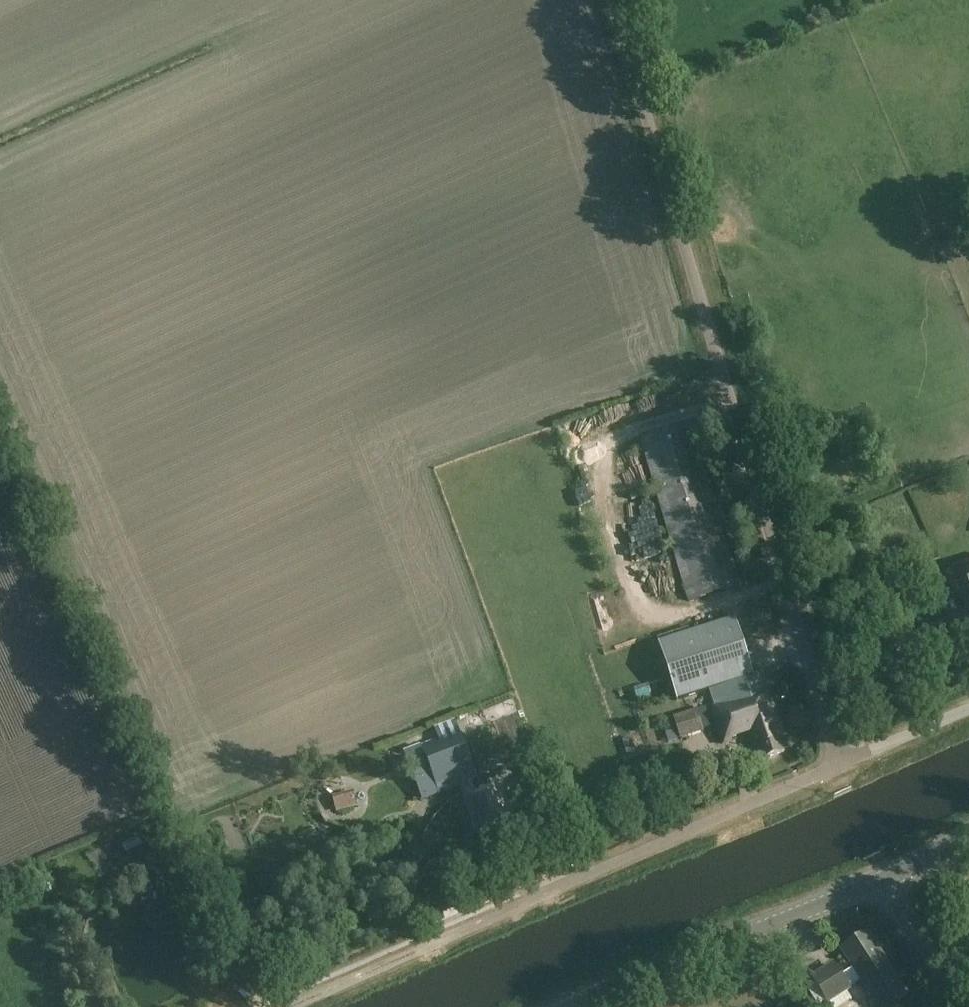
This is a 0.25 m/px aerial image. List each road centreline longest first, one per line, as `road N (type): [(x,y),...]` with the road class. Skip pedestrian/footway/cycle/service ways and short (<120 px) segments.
road 1 (unclassified): [(840,765),(609,0)]
road 2 (unclassified): [(540,895),(840,765)]
road 3 (tertiary): [(583,1006),(882,879)]
road 4 (track): [(292,1006),(540,895)]
road 5 (unclassified): [(840,765),(968,709)]
road 6 (unclassified): [(968,986),(924,946),(882,879)]

